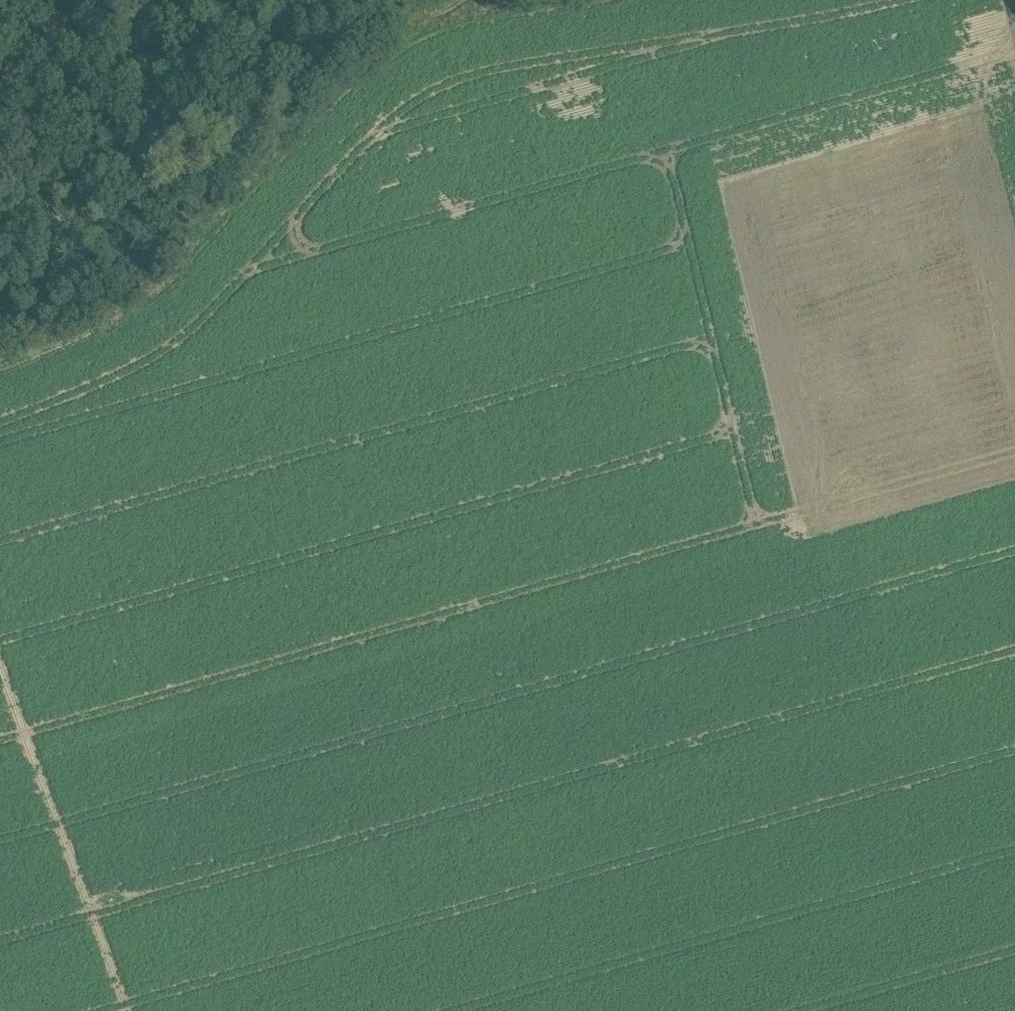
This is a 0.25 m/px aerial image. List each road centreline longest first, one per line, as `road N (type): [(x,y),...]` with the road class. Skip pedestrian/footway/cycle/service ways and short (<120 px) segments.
road 1 (track): [(0,33),(204,50),(398,31)]

